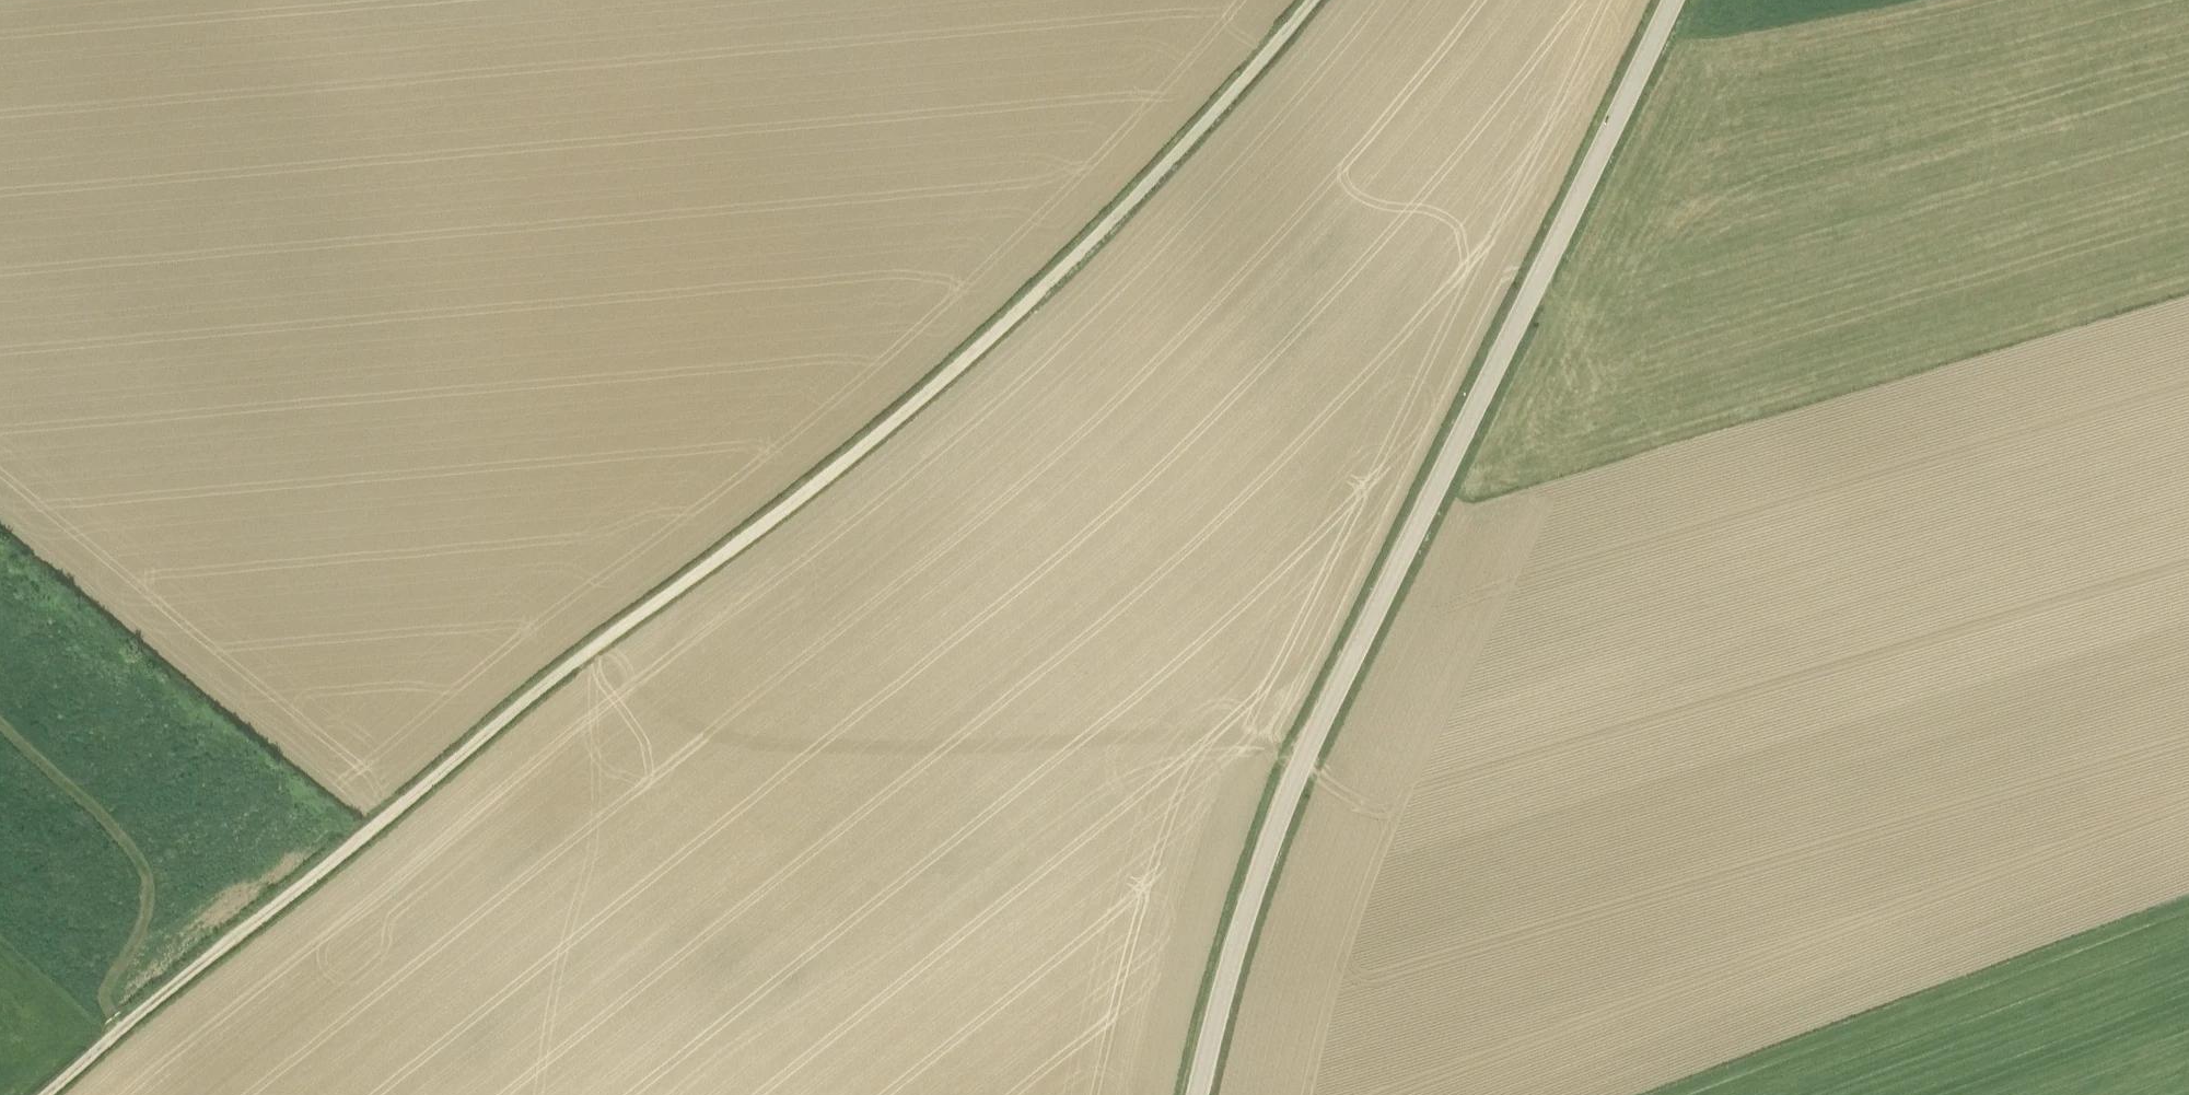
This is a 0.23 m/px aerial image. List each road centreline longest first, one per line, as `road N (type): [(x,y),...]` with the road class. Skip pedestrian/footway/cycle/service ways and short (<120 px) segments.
road 1 (track): [(1313,0),(1121,210),(941,382),(806,493),(570,664),(45,1094)]
road 2 (tertiary): [(1198,1094),(1252,893),(1300,766),(1671,0)]

